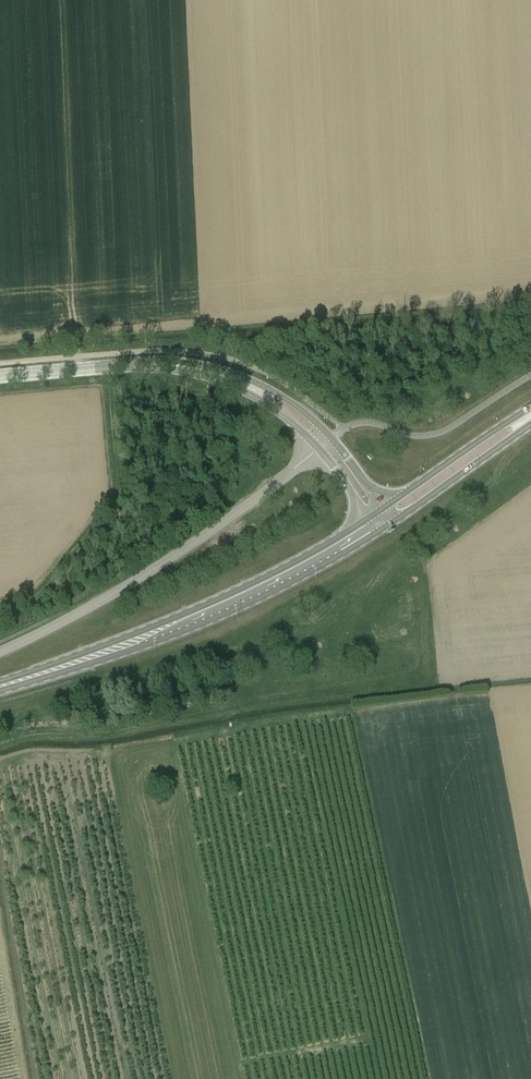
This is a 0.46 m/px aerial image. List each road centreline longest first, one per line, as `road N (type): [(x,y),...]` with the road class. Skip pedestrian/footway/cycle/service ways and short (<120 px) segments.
road 1 (primary): [(0,684),(236,603),(380,519)]
road 2 (unclassified): [(0,646),(123,589),(236,516),(319,448)]
road 3 (primary): [(0,375),(141,363),(251,385)]
road 4 (primary): [(530,412),(406,493),(380,519)]
road 5 (primary): [(380,519),(415,508),(530,421)]

